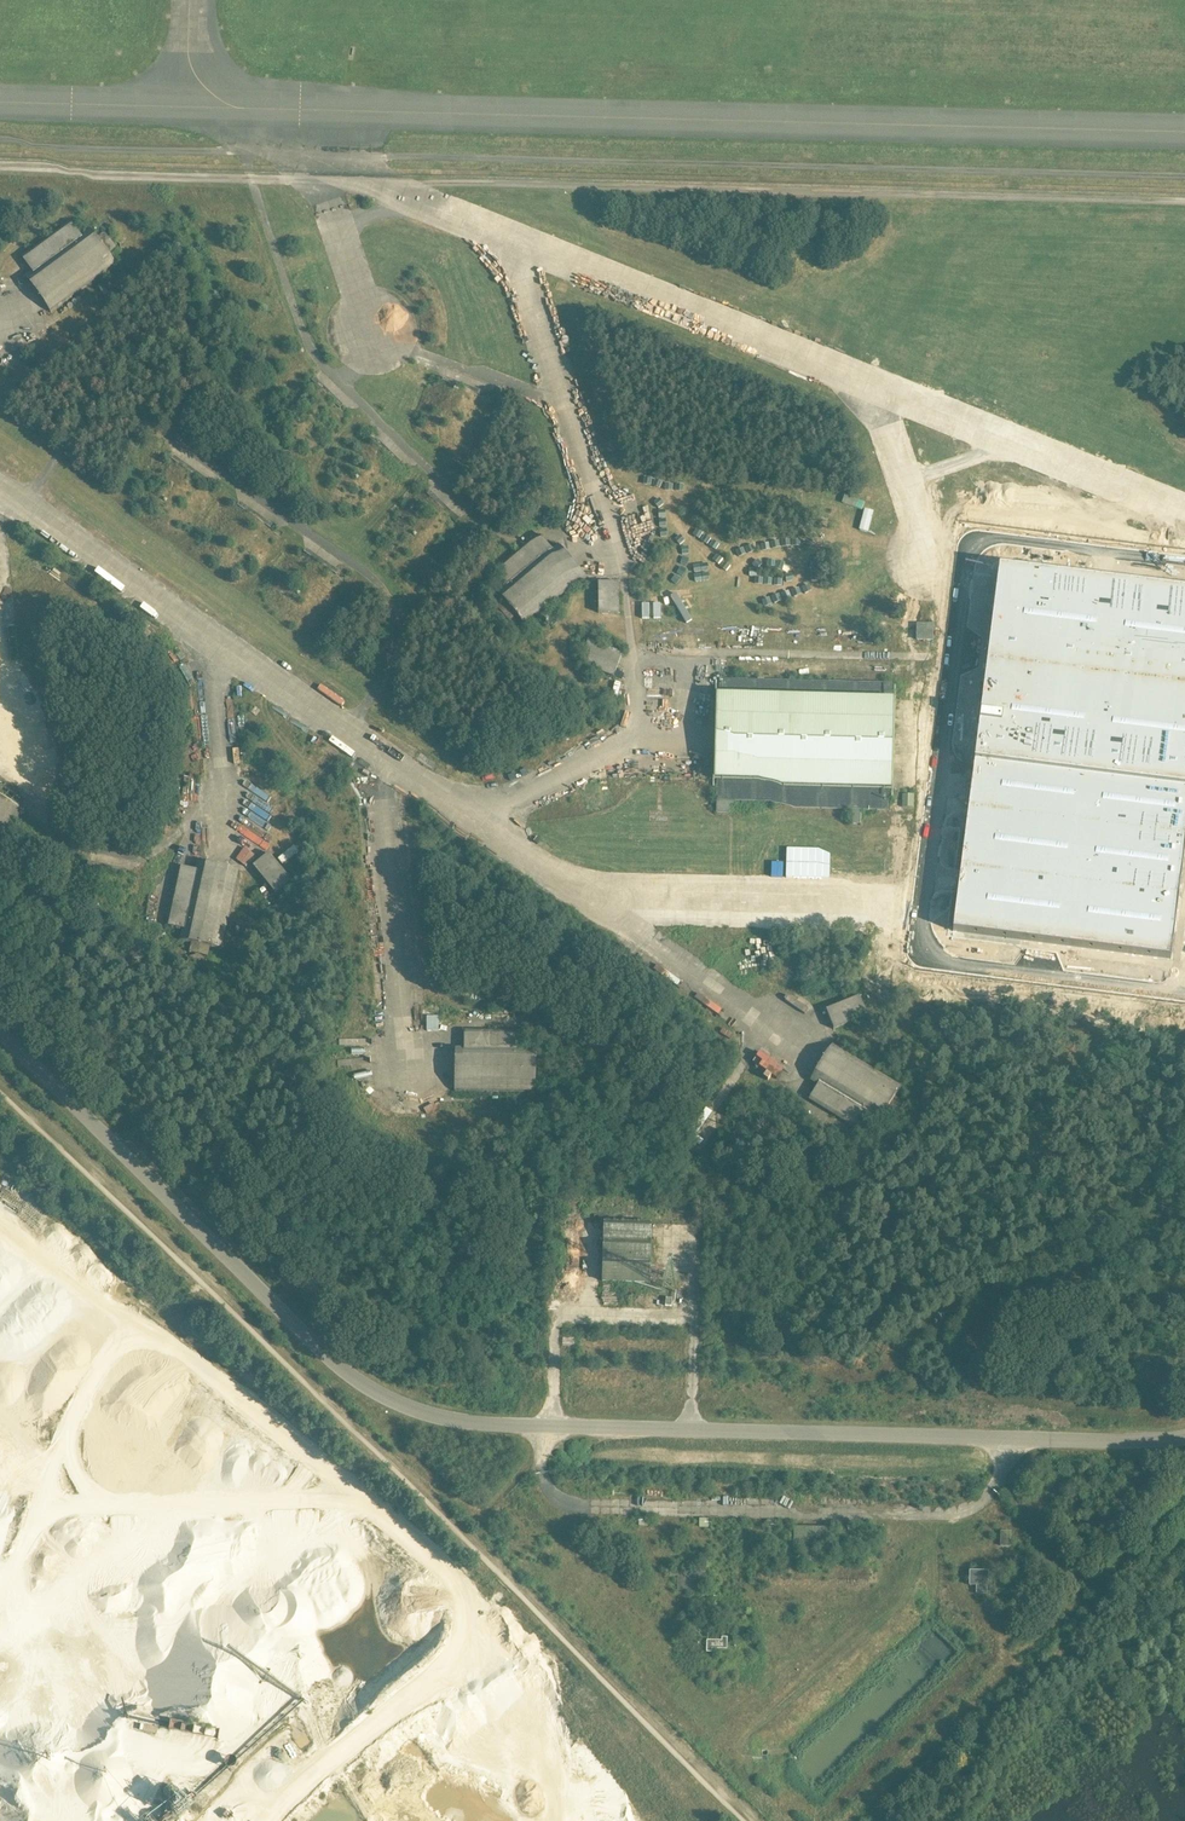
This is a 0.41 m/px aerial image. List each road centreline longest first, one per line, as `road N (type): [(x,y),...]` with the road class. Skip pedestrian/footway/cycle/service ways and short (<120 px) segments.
road 1 (unclassified): [(0,1036),(343,1374),(413,1414),(484,1428),(1122,1445),(1184,1438)]
road 2 (track): [(749,1820),(0,1071)]
road 3 (track): [(0,1232),(84,1297),(165,1339),(225,1385),(448,1581),(474,1628),(475,1724),(437,1790),(391,1820)]
road 4 (residential): [(596,913),(0,496)]
road 5 (residential): [(872,385),(527,245)]
road 6 (residential): [(0,173),(321,180)]
road 7 (residential): [(609,533),(522,275),(527,245)]
road 8 (residential): [(892,902),(632,896),(596,913)]
road 9 (residential): [(782,1044),(596,913)]
road 10 (residential): [(1184,509),(1016,443)]
road 11 (residential): [(1016,443),(872,385)]
road 12 (residential): [(527,245),(416,200)]

